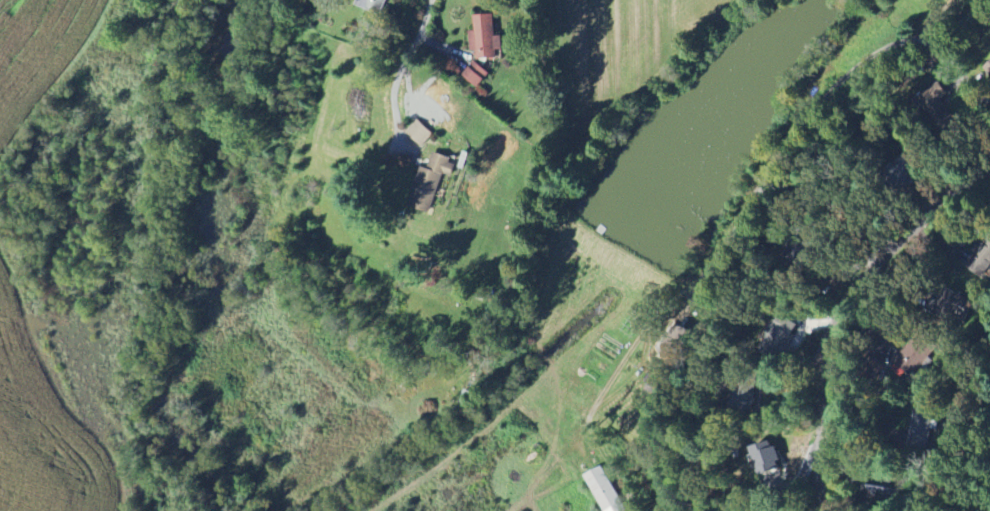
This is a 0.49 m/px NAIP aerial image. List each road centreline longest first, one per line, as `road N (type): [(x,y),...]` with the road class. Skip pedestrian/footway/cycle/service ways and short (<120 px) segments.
road 1 (residential): [(828,510),(833,349),(847,309),(885,260),(989,173)]
road 2 (residential): [(398,134),(408,114),(418,182),(410,221),(385,246),(350,235),(348,210),(398,134)]
road 3 (residential): [(436,0),(391,92),(408,114)]

